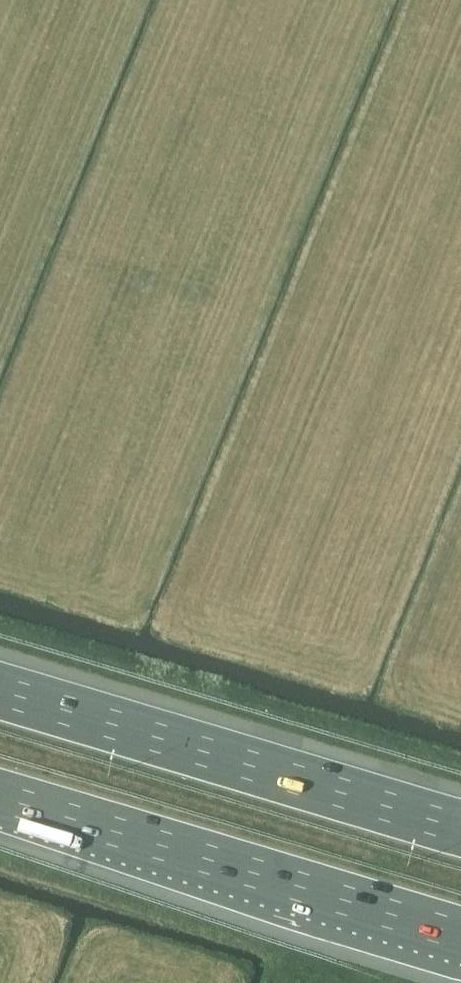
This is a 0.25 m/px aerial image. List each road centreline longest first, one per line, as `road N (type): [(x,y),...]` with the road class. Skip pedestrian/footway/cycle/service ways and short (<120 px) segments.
road 1 (motorway): [(0,799),(460,936)]
road 2 (motorway): [(460,832),(0,695)]

